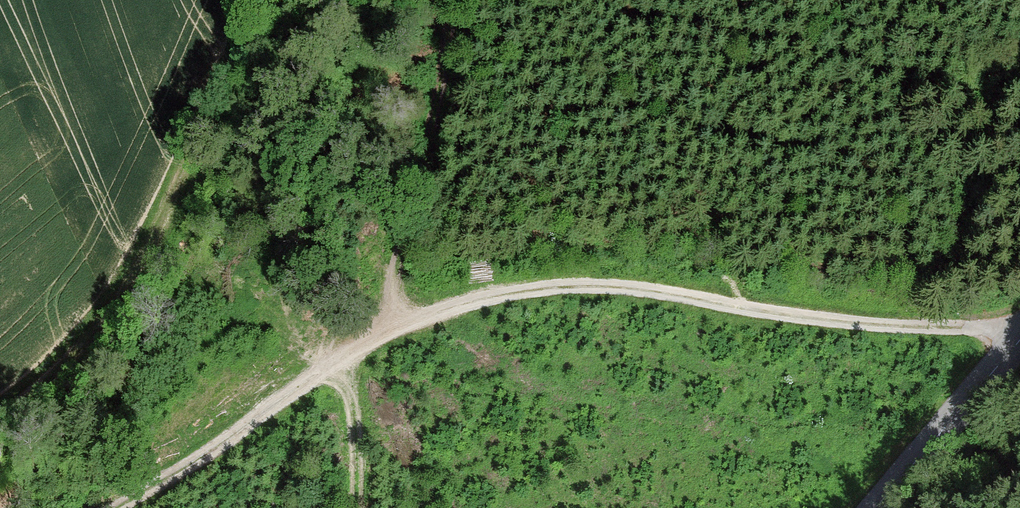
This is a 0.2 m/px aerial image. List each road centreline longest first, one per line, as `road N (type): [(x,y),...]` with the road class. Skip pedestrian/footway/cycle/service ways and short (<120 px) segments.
road 1 (track): [(112,507),(388,320),(535,288),(651,291),(850,322),(1019,331)]
road 2 (track): [(260,0),(171,207),(113,309),(66,361),(0,414)]
road 3 (unclassified): [(1019,340),(876,507)]

